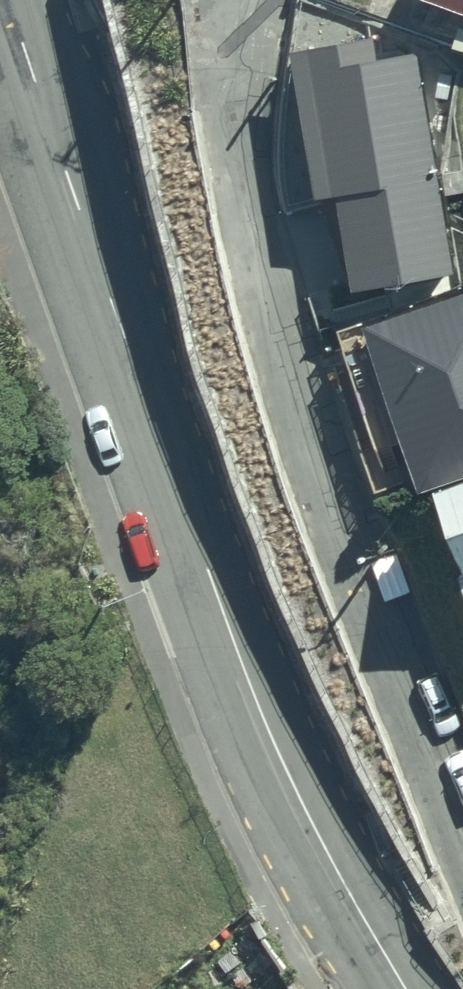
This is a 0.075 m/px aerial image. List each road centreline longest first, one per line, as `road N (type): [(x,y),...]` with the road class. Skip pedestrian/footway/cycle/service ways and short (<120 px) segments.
road 1 (secondary): [(407,988),(267,726),(5,0)]
road 2 (residential): [(462,853),(289,399),(236,157),(241,0)]

